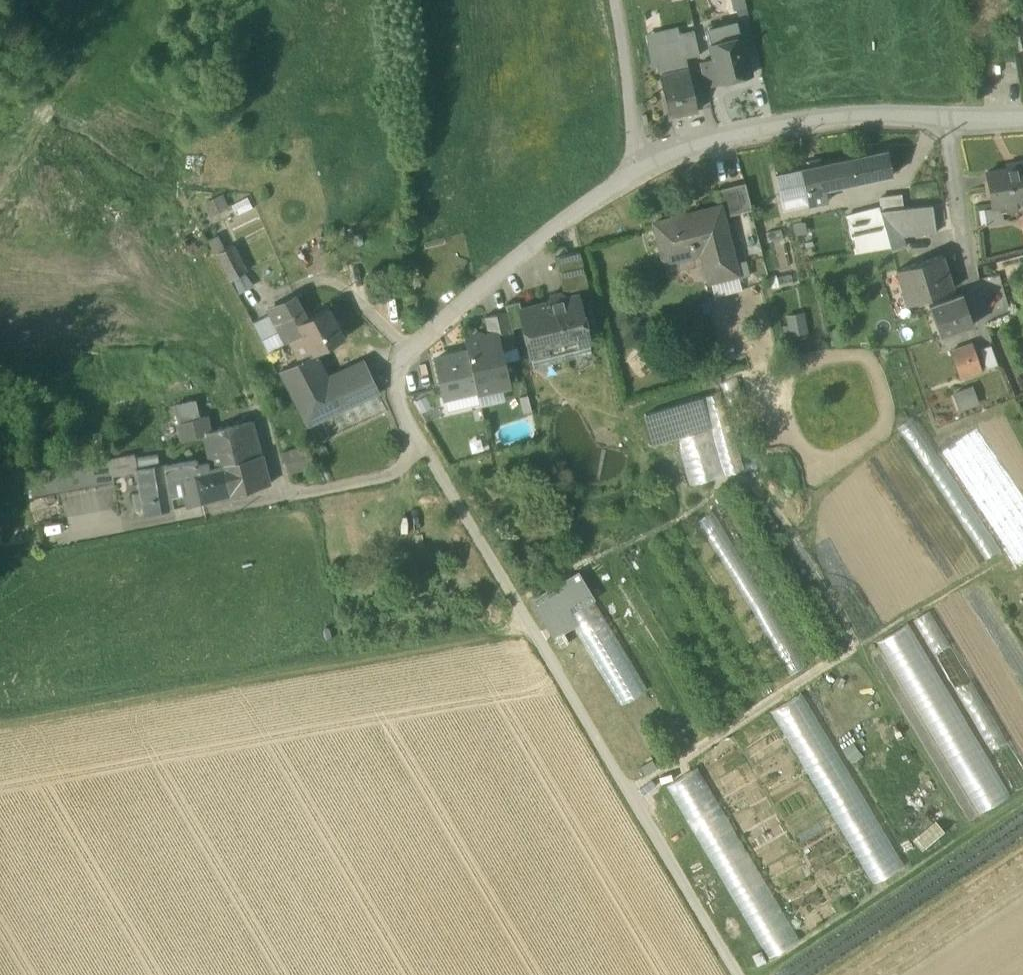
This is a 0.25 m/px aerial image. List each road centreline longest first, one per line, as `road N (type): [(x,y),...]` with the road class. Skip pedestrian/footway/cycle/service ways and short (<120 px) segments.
road 1 (track): [(414,437),(737,974)]
road 2 (residential): [(643,164),(569,213),(403,352),(399,401),(414,437)]
road 3 (residential): [(1022,120),(861,114),(729,138),(643,164)]
road 4 (residential): [(643,164),(617,0)]

